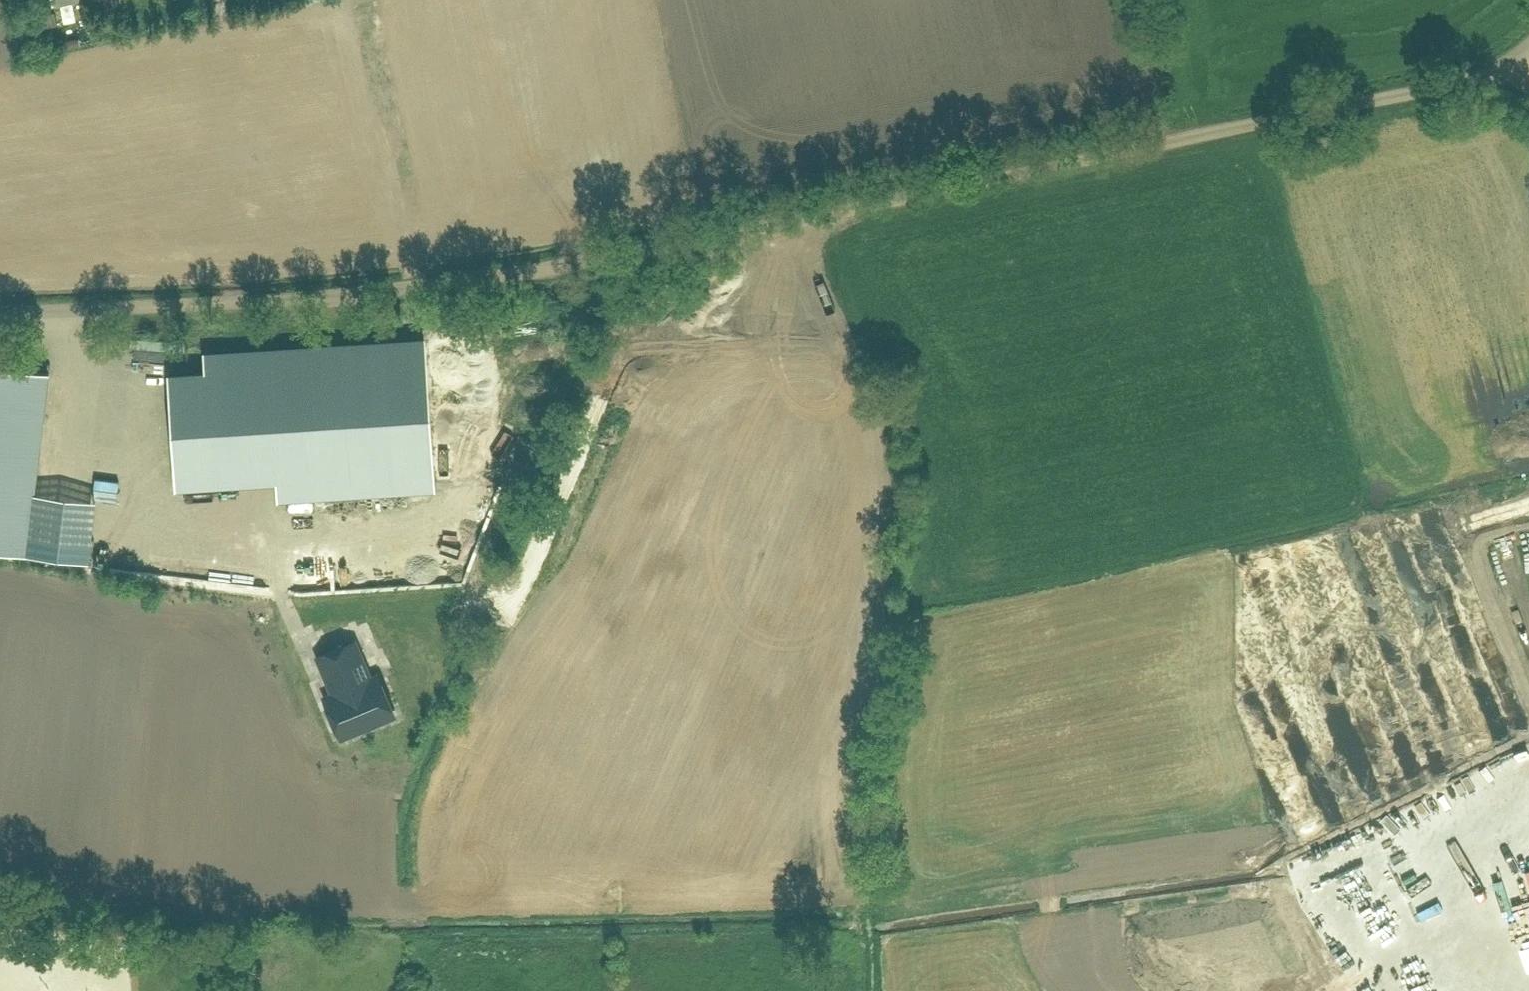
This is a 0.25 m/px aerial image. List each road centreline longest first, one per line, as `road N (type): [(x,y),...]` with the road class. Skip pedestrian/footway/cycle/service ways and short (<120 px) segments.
road 1 (unclassified): [(0,314),(401,298),(547,277),(1460,81),(1528,44)]

